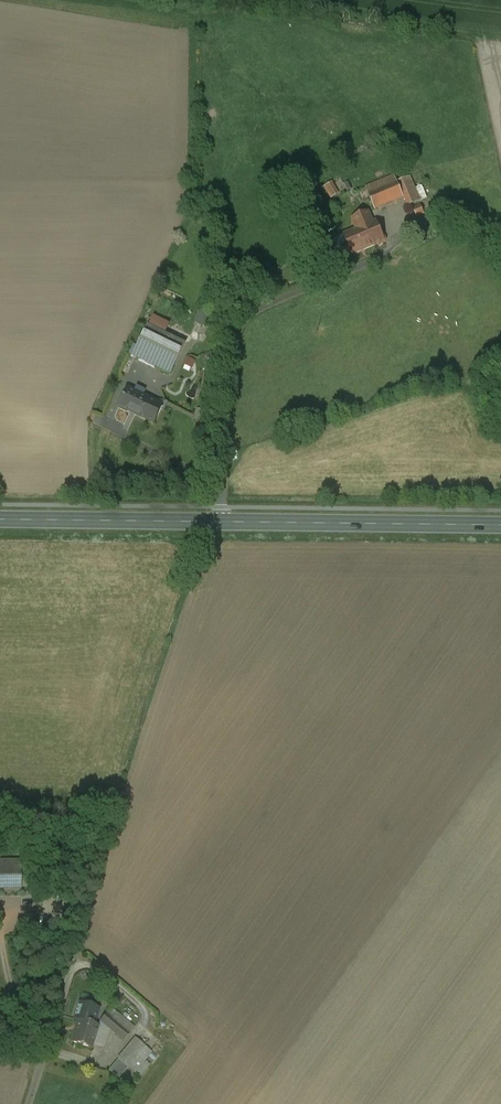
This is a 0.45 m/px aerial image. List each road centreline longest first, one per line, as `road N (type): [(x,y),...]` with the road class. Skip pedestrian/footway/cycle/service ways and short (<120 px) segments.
road 1 (primary): [(500,526),(0,520)]

